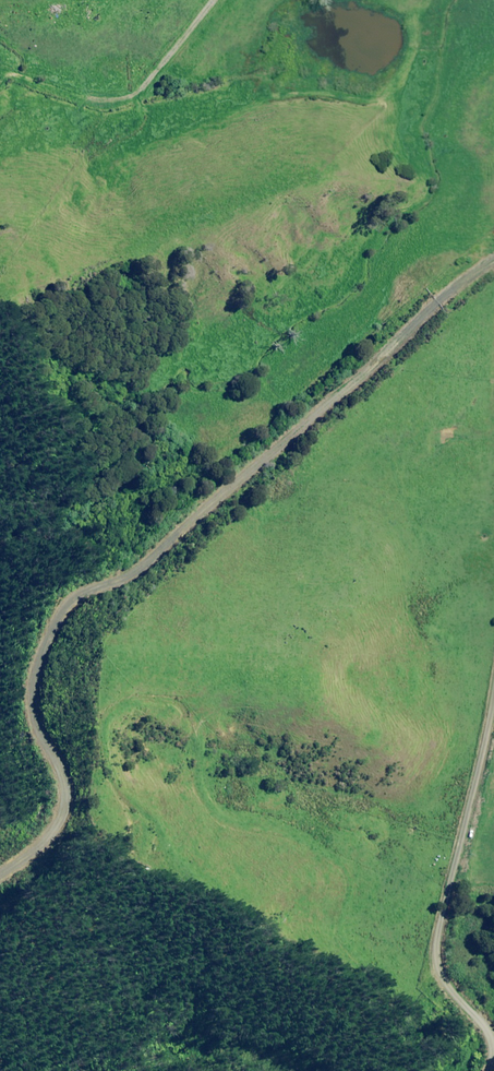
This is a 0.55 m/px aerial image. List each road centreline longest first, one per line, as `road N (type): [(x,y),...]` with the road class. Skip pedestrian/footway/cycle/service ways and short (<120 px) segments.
road 1 (track): [(493,263),(245,460),(121,578),(43,627),(32,723),(58,773),(62,828),(0,868)]
road 2 (unclassified): [(489,1070),(492,1040),(485,1026),(421,965),(493,660)]

